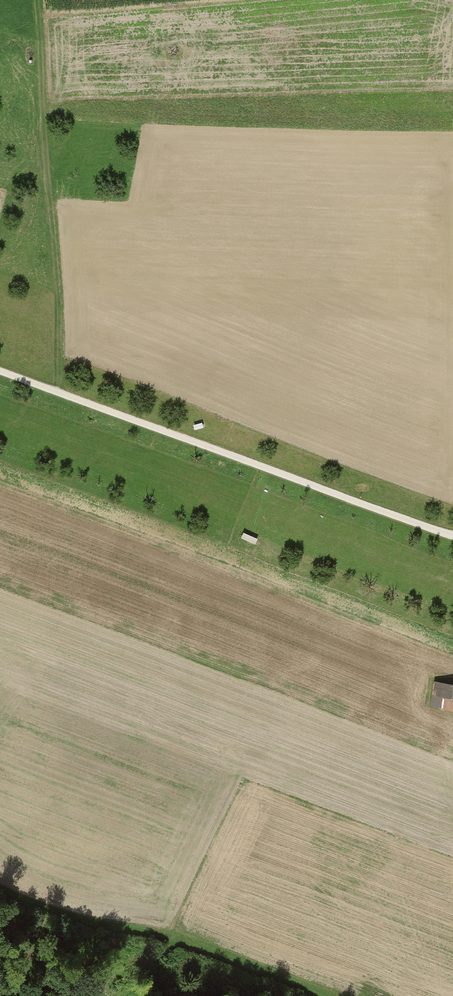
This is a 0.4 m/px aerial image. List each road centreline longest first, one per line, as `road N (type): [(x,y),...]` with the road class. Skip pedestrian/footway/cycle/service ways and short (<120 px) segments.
road 1 (track): [(452,539),(0,370)]

